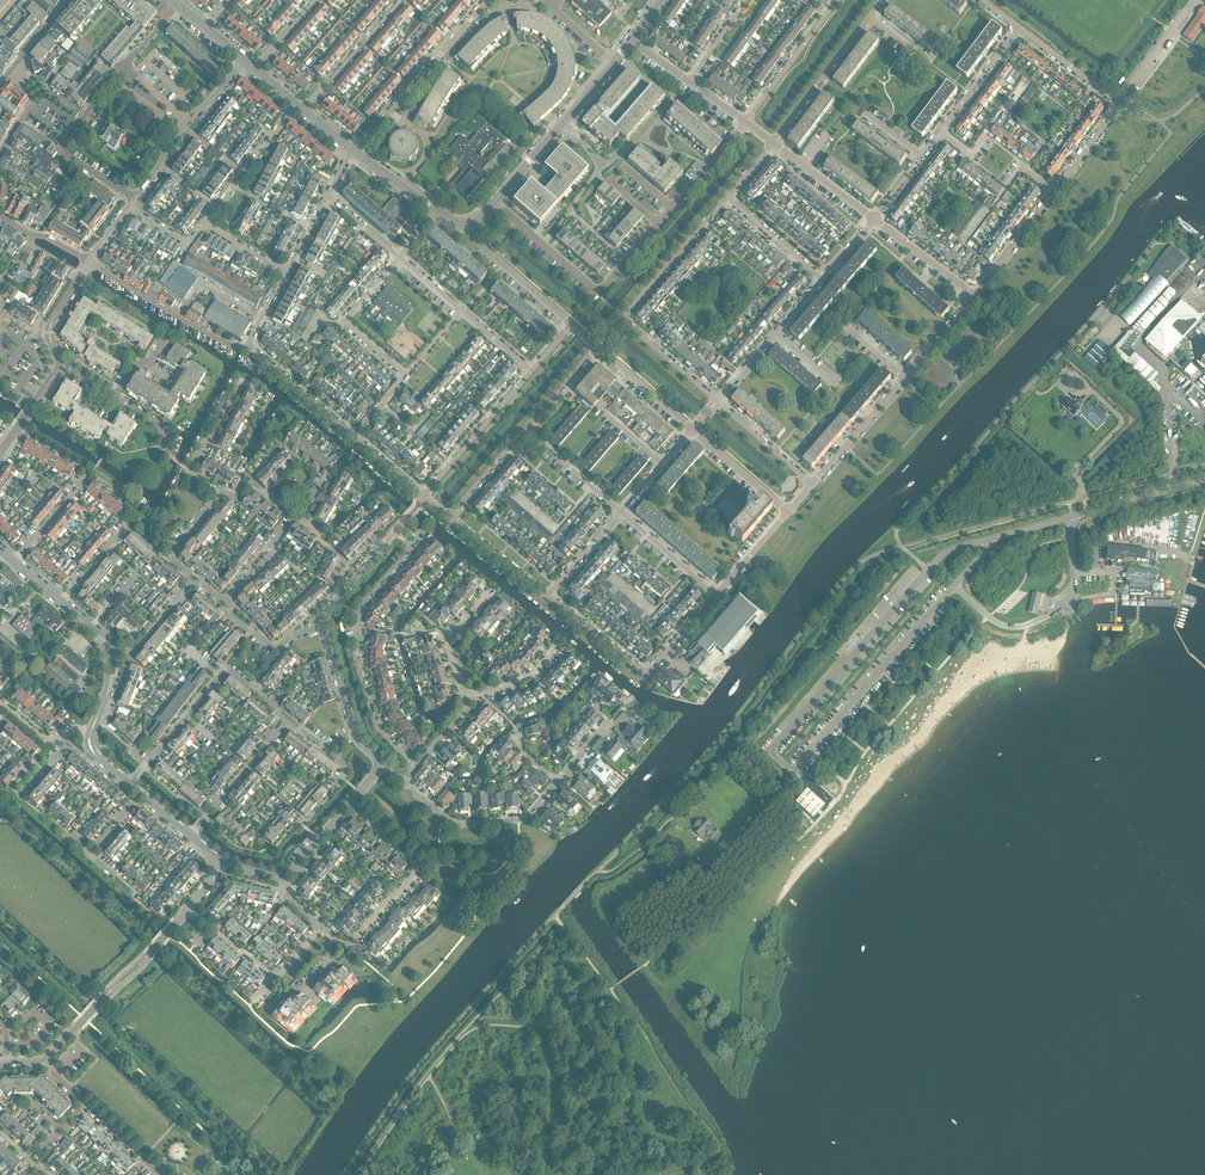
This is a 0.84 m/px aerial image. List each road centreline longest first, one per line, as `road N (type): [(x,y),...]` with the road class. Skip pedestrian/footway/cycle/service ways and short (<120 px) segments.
road 1 (residential): [(717,402),(621,319),(728,197)]
road 2 (residential): [(415,766),(374,723),(355,654),(358,610),(412,547)]
road 3 (unclassified): [(995,538),(1204,480)]
road 4 (tertiary): [(41,1062),(189,908)]
road 5 (residential): [(332,937),(352,942),(415,874),(414,863),(349,805)]
road 6 (residential): [(355,153),(488,0)]
road 7 (residential): [(557,782),(527,818),(458,824),(402,781)]
road 8 (tertiary): [(494,202),(614,63)]
road 9 (residential): [(249,346),(218,340),(90,262)]
road 10 (residential): [(135,200),(172,139),(246,61)]
road 11 (residential): [(405,376),(345,321),(398,257)]
road 12 (residential): [(531,372),(423,496)]
road 13 (residential): [(160,1174),(41,1062)]
road 14 (residential): [(773,144),(868,18)]
road 15 (residential): [(838,0),(745,122)]
road 16 (residential): [(298,104),(204,225)]
road 17 (residential): [(672,208),(623,166),(610,181),(659,224)]
road 18 (residential): [(402,0),(304,109)]
road 19 (residential): [(572,325),(476,241),(471,223)]
road 20 (residential): [(812,484),(905,379)]
road 21 (residential): [(598,293),(494,202)]
road 22 (residential): [(352,437),(249,346)]
road 23 (residential): [(135,200),(66,155),(91,108)]
road 24 (residential): [(213,492),(189,471),(242,382)]
road 25 (residential): [(1055,192),(975,297)]
road 26 (residential): [(1119,105),(1199,0)]
road 27 (residential): [(940,131),(1019,27)]
road 28 (residential): [(692,430),(596,346)]
road 29 (residential): [(975,297),(874,220)]
road 30 (residential): [(716,596),(620,513)]
road 31 (residential): [(620,513),(524,430)]
road 32 (residential): [(1019,27),(1119,105)]
road 33 (residential): [(874,220),(773,144)]
road 34 (residential): [(788,512),(692,430)]
road 35 (residential): [(469,703),(447,644),(487,595)]
road 36 (residential): [(646,673),(546,596)]
road 37 (residential): [(823,280),(728,197)]
road 38 (residential): [(812,484),(717,402)]
road 39 (residential): [(546,596),(448,518)]
road 40 (residential): [(324,628),(271,647),(233,617),(227,600)]
road 41 (residential): [(324,628),(325,614),(395,532)]

